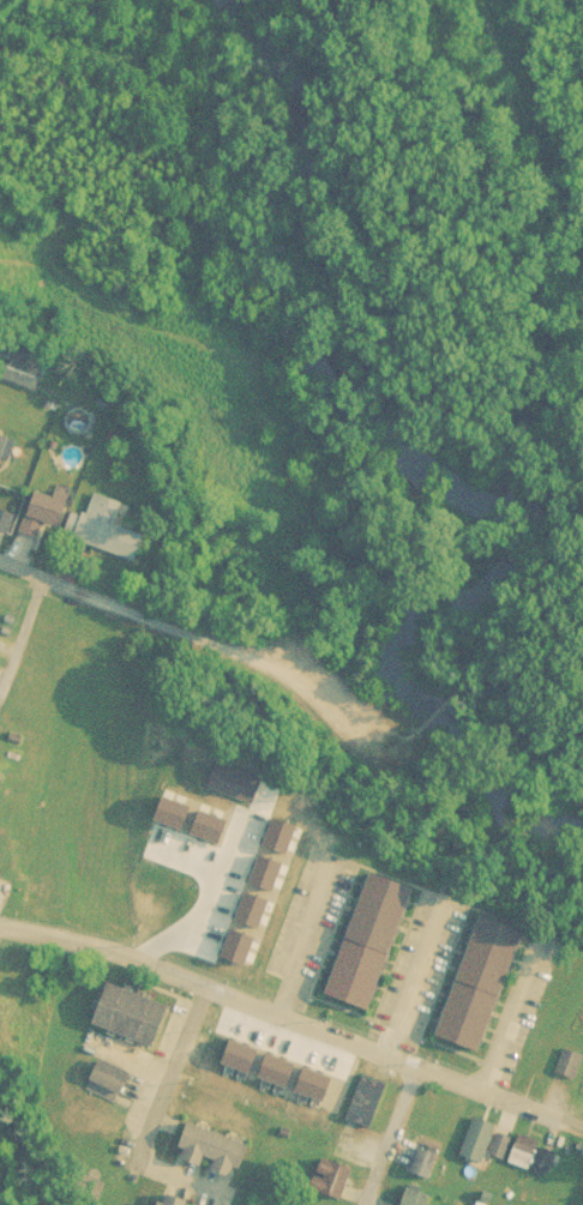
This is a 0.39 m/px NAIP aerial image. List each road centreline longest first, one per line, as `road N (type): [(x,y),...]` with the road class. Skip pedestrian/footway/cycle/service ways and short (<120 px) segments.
road 1 (residential): [(0,923),(108,946),(567,1121)]
road 2 (residential): [(199,982),(113,1204)]
road 3 (residential): [(239,1194),(42,1119)]
road 4 (residential): [(361,1204),(411,1060)]

